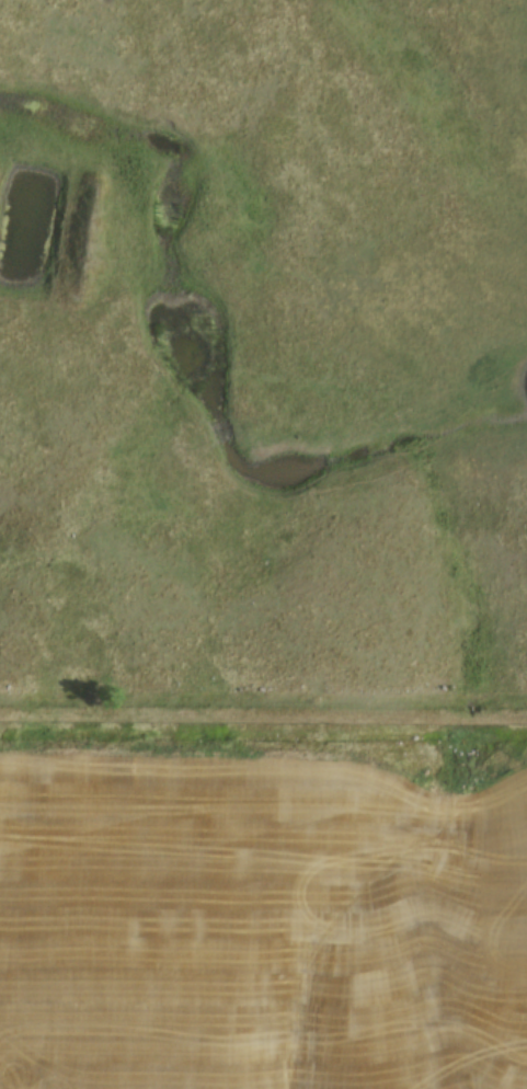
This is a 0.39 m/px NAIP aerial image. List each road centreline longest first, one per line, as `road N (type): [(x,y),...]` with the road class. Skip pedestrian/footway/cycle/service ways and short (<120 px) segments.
road 1 (residential): [(526,699),(0,684)]

